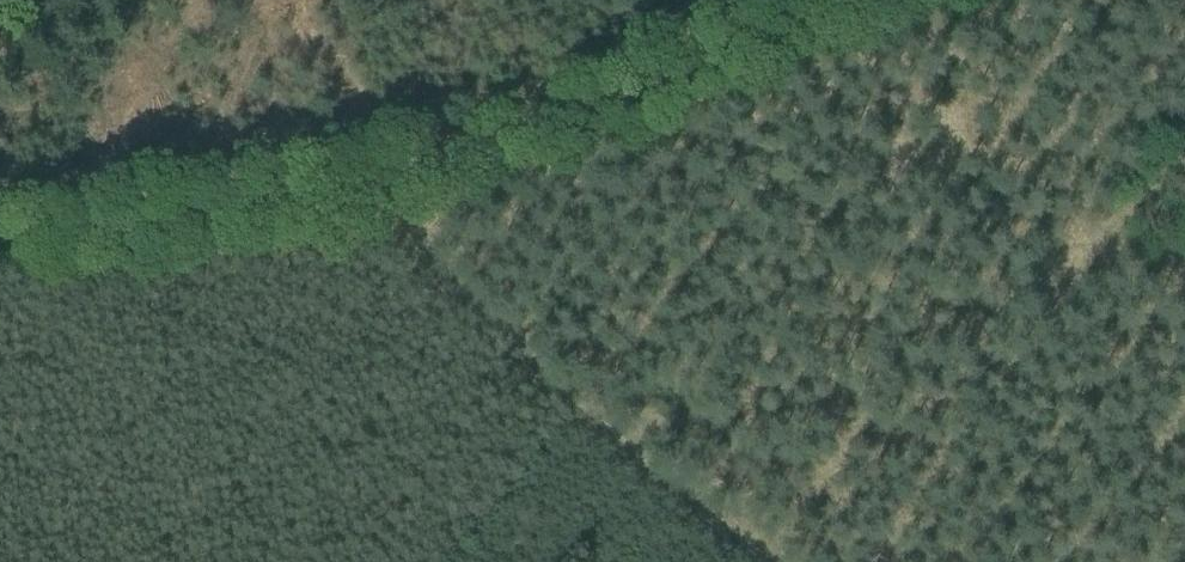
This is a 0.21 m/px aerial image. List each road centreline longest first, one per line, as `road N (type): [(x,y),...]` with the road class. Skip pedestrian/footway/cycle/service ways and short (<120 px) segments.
road 1 (track): [(0,221),(133,225),(341,175),(601,93),(794,0)]
road 2 (track): [(397,157),(431,230),(563,401),(778,561)]

